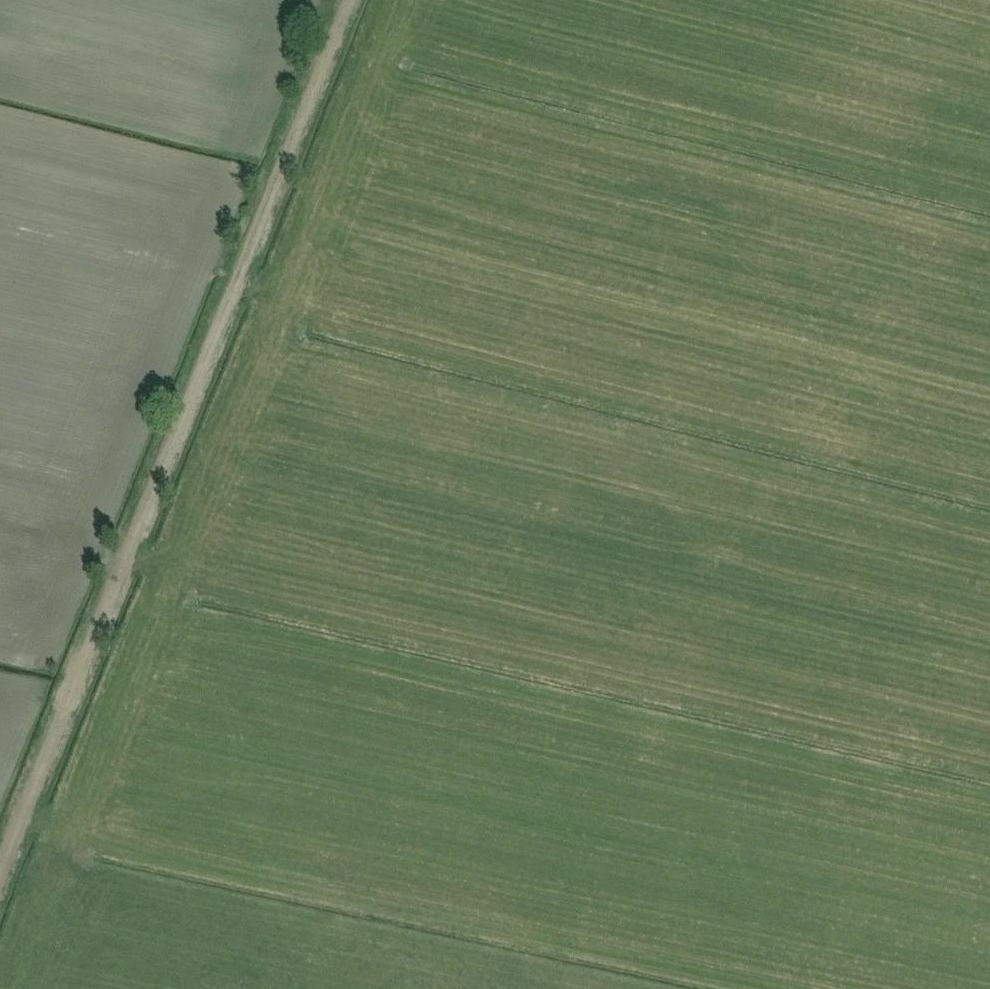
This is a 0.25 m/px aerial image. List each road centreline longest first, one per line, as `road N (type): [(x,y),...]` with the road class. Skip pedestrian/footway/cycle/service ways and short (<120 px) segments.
road 1 (track): [(347,0),(0,868)]

